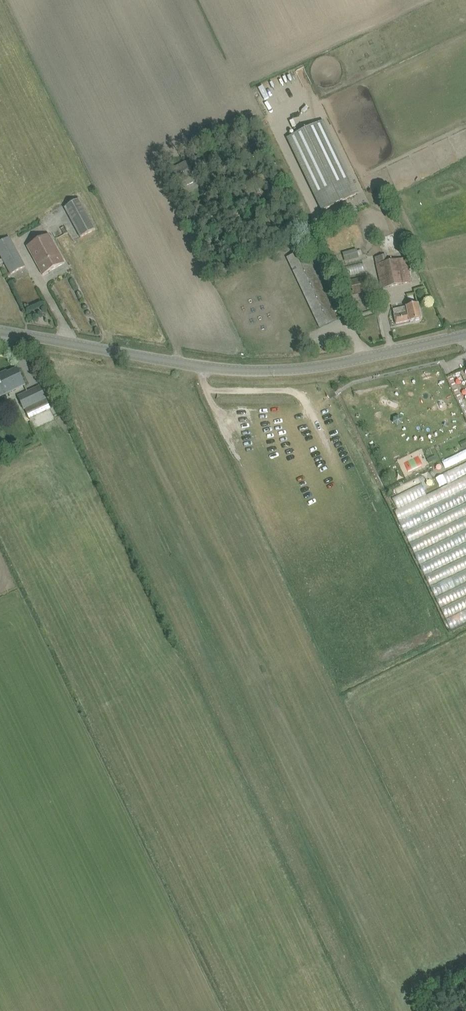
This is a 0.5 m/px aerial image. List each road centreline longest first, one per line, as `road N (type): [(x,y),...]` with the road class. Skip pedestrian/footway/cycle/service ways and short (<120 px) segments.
road 1 (tertiary): [(0,335),(285,375),(465,337)]

